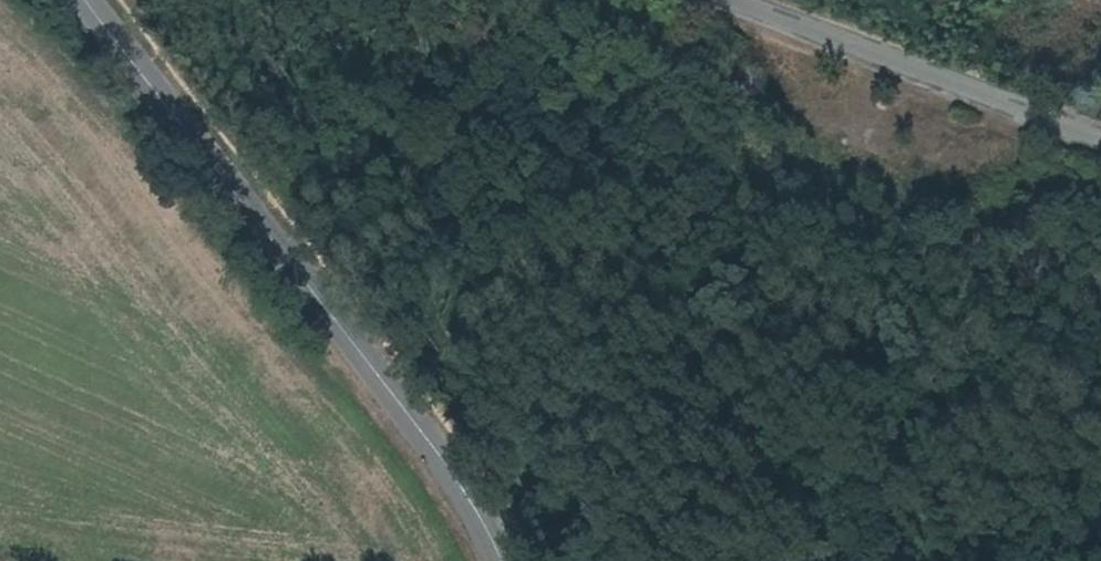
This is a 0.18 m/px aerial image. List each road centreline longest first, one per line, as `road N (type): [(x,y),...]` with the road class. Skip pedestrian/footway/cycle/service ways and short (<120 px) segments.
road 1 (unclassified): [(495,560),(457,486),(82,0)]
road 2 (unclassified): [(1100,146),(733,0)]

